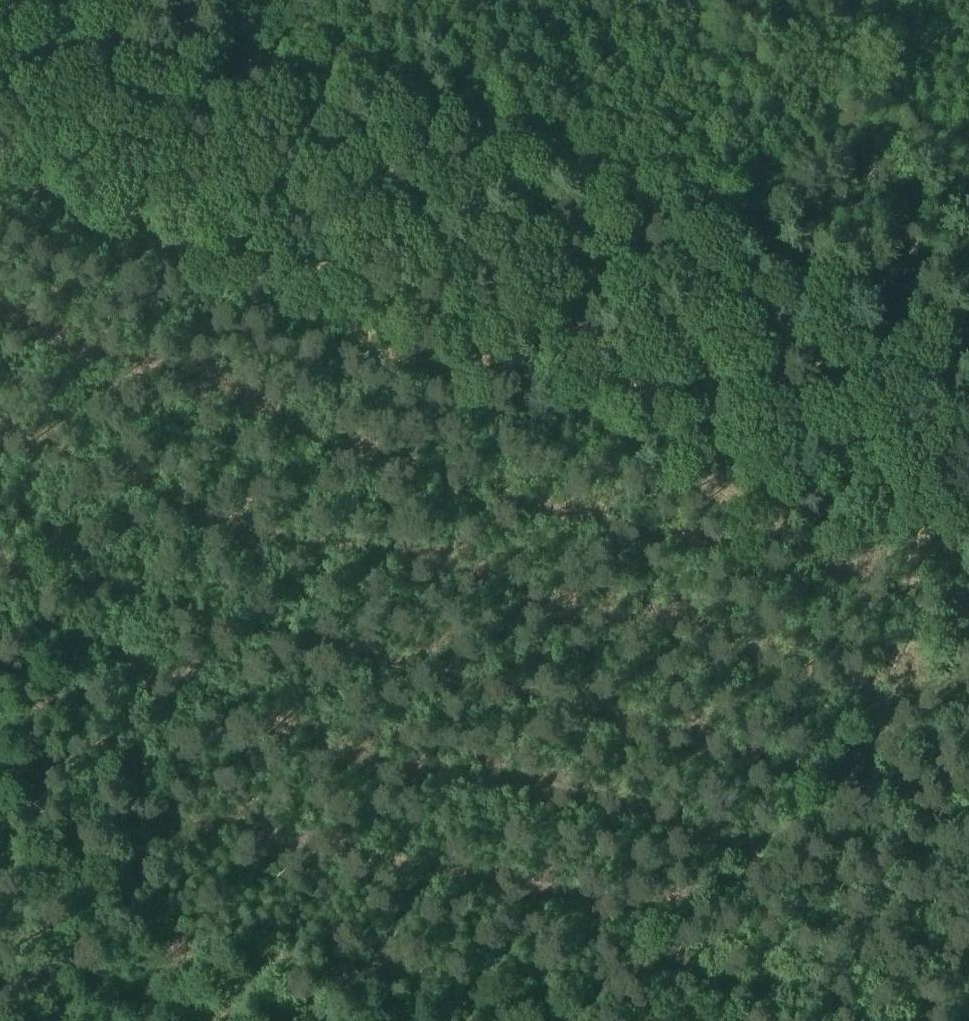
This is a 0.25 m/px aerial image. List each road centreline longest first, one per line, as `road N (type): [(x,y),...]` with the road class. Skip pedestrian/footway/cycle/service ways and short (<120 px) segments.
road 1 (track): [(80,0),(721,263),(968,348)]
road 2 (track): [(832,783),(0,568)]
road 3 (track): [(968,656),(832,783),(525,1020)]

